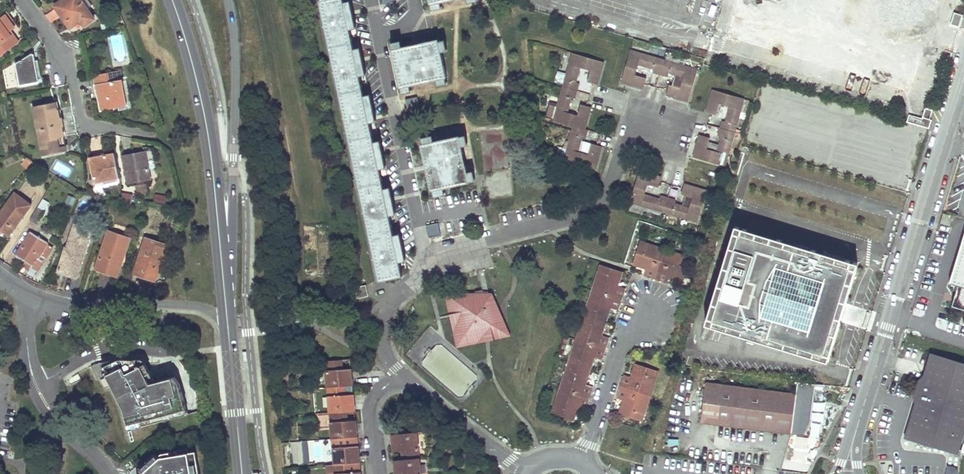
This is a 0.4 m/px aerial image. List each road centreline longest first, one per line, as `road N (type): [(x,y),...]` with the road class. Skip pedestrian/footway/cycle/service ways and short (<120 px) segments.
road 1 (unclassified): [(854,436),(963,77)]
road 2 (residential): [(426,254),(590,208),(612,181),(623,148),(659,126)]
road 3 (secondary): [(173,0),(206,120),(221,245)]
road 4 (unclassified): [(221,245),(232,226),(228,0)]
road 5 (residential): [(378,34),(426,254)]
road 6 (residential): [(30,297),(69,308),(193,306),(228,330)]
road 7 (residential): [(581,463),(620,346),(654,308)]
road 8 (residential): [(401,375),(528,471)]
road 9 (residential): [(36,386),(98,351),(177,349)]
road 10 (secondary): [(228,330),(243,473)]
road 11 (residential): [(426,254),(383,324),(385,351),(401,375)]

